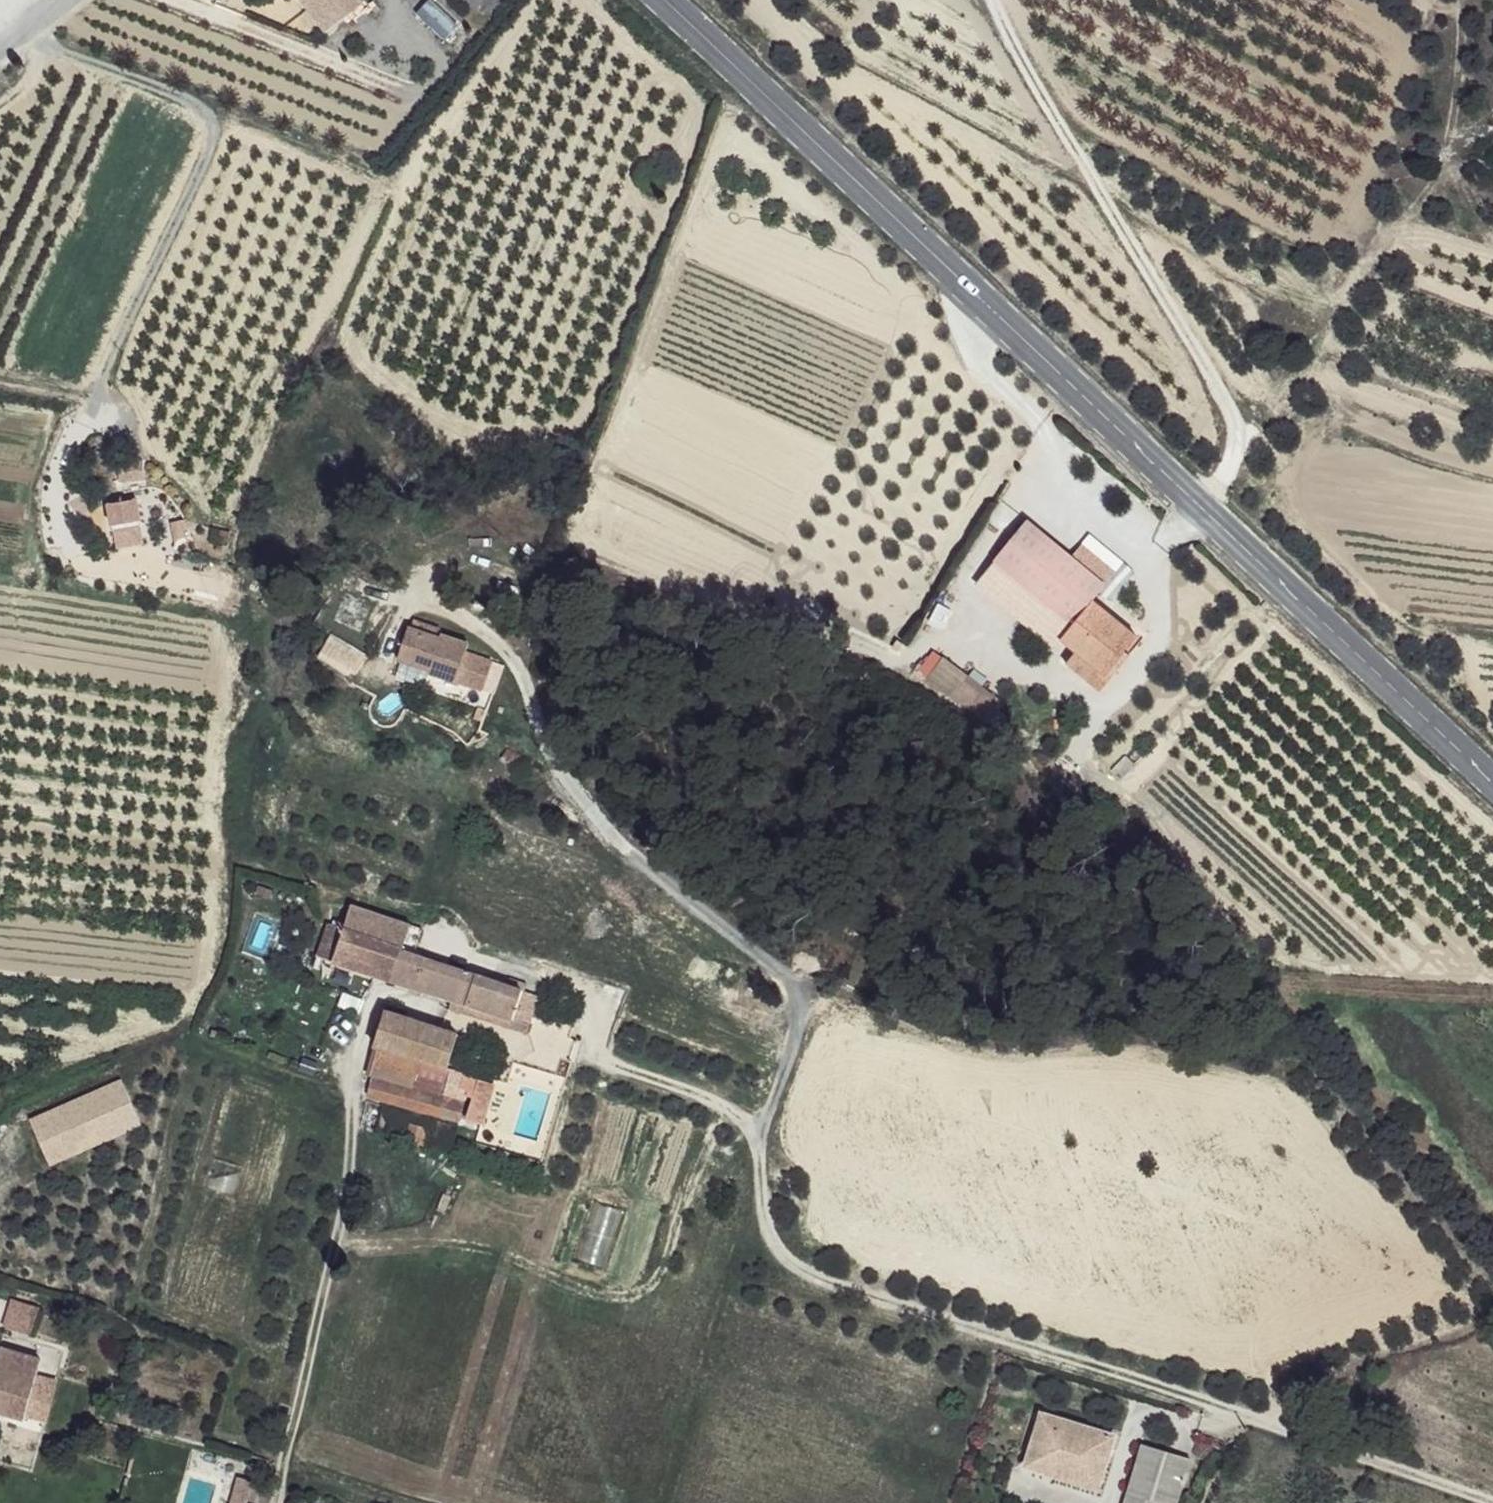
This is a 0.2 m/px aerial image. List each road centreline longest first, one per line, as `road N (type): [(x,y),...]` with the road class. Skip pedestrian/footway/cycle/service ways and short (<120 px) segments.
road 1 (primary): [(652,0),(1492,778)]
road 2 (residential): [(603,1059),(760,1132),(776,1235),(824,1279),(1486,1502)]
road 3 (track): [(358,1047),(344,1206),(277,1502)]

